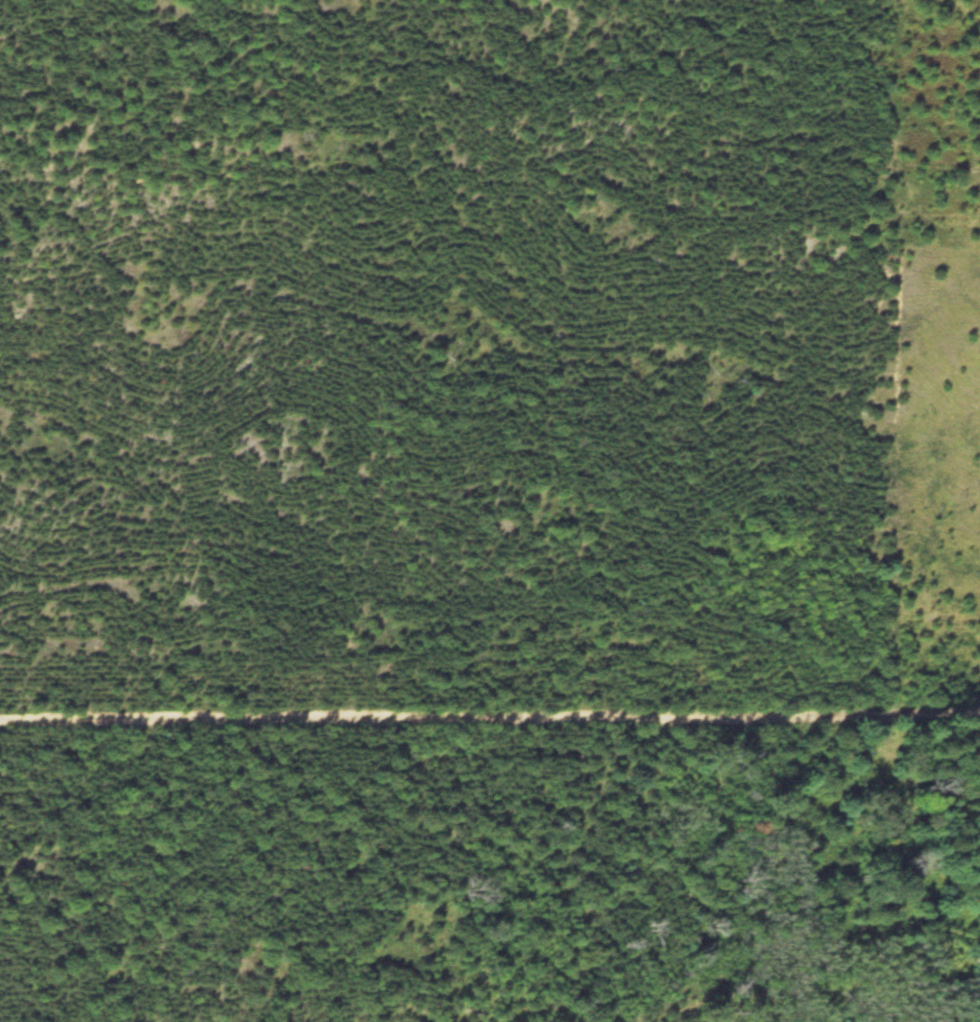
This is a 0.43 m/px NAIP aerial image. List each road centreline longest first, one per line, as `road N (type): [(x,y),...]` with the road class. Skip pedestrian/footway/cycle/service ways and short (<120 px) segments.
road 1 (residential): [(0,721),(979,716)]

